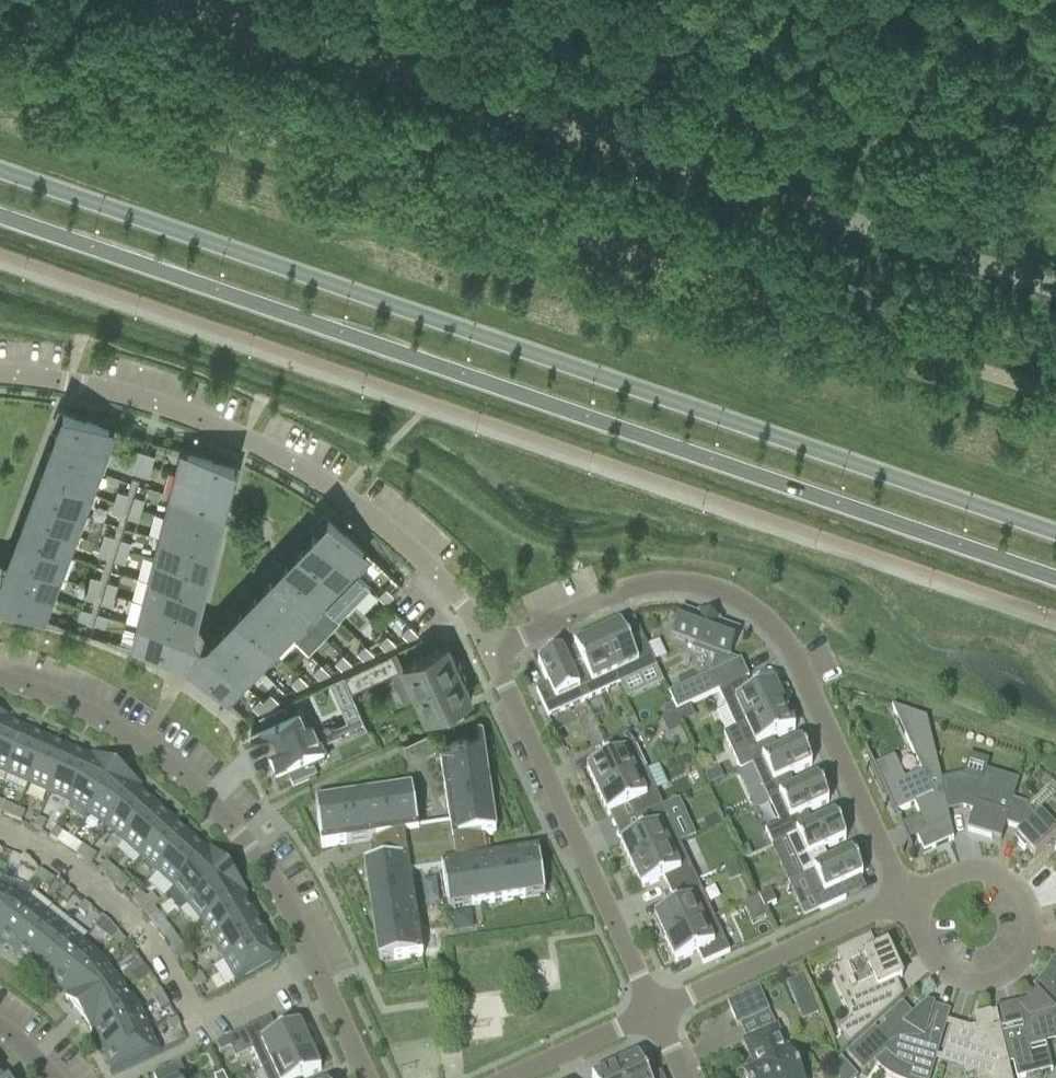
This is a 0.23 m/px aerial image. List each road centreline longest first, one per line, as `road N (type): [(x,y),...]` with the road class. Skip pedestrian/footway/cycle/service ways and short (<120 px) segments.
road 1 (secondary): [(0,221),(1055,584)]
road 2 (secondary): [(1055,537),(0,176)]
road 3 (unclassified): [(1055,289),(156,0)]
road 4 (residential): [(902,903),(786,647),(749,609),(706,591),(654,589),(493,655)]
road 5 (residential): [(493,655),(459,606),(394,540),(287,461),(244,437),(146,404),(0,377)]
road 6 (residential): [(0,680),(99,721),(184,777),(280,898),(366,1077)]
road 7 (residential): [(655,1014),(493,655)]
road 8 (residential): [(902,903),(928,966),(946,978),(971,984),(1000,975),(1024,952),(1032,924),(1022,899),(997,881),(969,876),(935,889)]
road 9 (residential): [(655,1014),(902,903)]
road 10 (residential): [(514,1077),(655,1014)]

